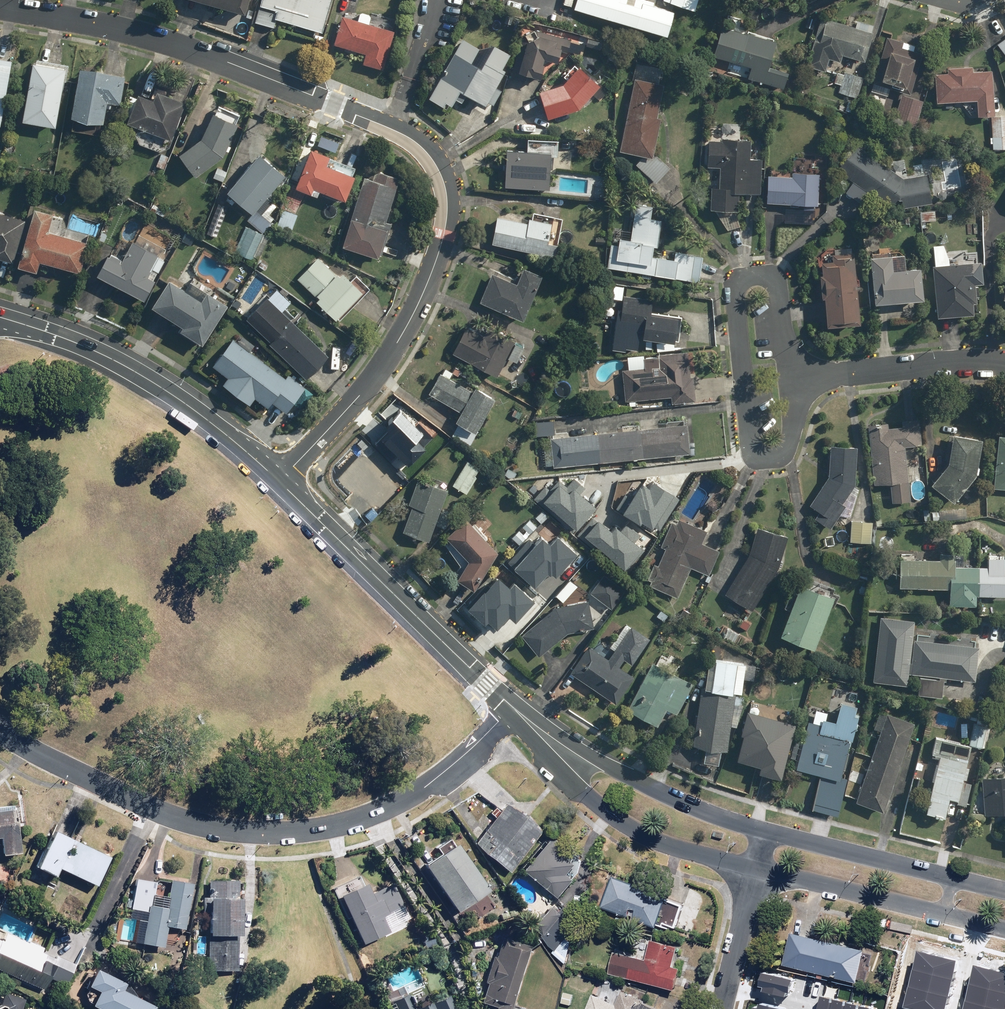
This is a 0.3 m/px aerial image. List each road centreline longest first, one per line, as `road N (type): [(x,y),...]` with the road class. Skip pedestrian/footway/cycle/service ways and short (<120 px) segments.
road 1 (residential): [(278,482),(377,372),(425,285),(445,215),(433,165),(392,131),(286,85),(129,31),(0,9)]
road 2 (residential): [(517,713),(410,799),(349,823),(252,833),(157,812),(0,731)]
road 3 (unclassified): [(517,713),(278,482)]
road 4 (unclassified): [(278,482),(164,390),(85,348),(0,318)]
road 5 (residential): [(791,379),(788,446),(761,460),(750,443),(735,291),(756,274),(777,289)]
road 6 (unclassified): [(755,872),(618,822),(555,766),(535,730)]
road 7 (unclassified): [(1004,929),(755,872)]
road 8 (unclassified): [(535,730),(675,800),(767,830)]
road 9 (unclassified): [(767,830),(1004,891)]
road 10 (residential): [(1004,364),(791,379)]
road 11 (residential): [(755,872),(721,1008)]

